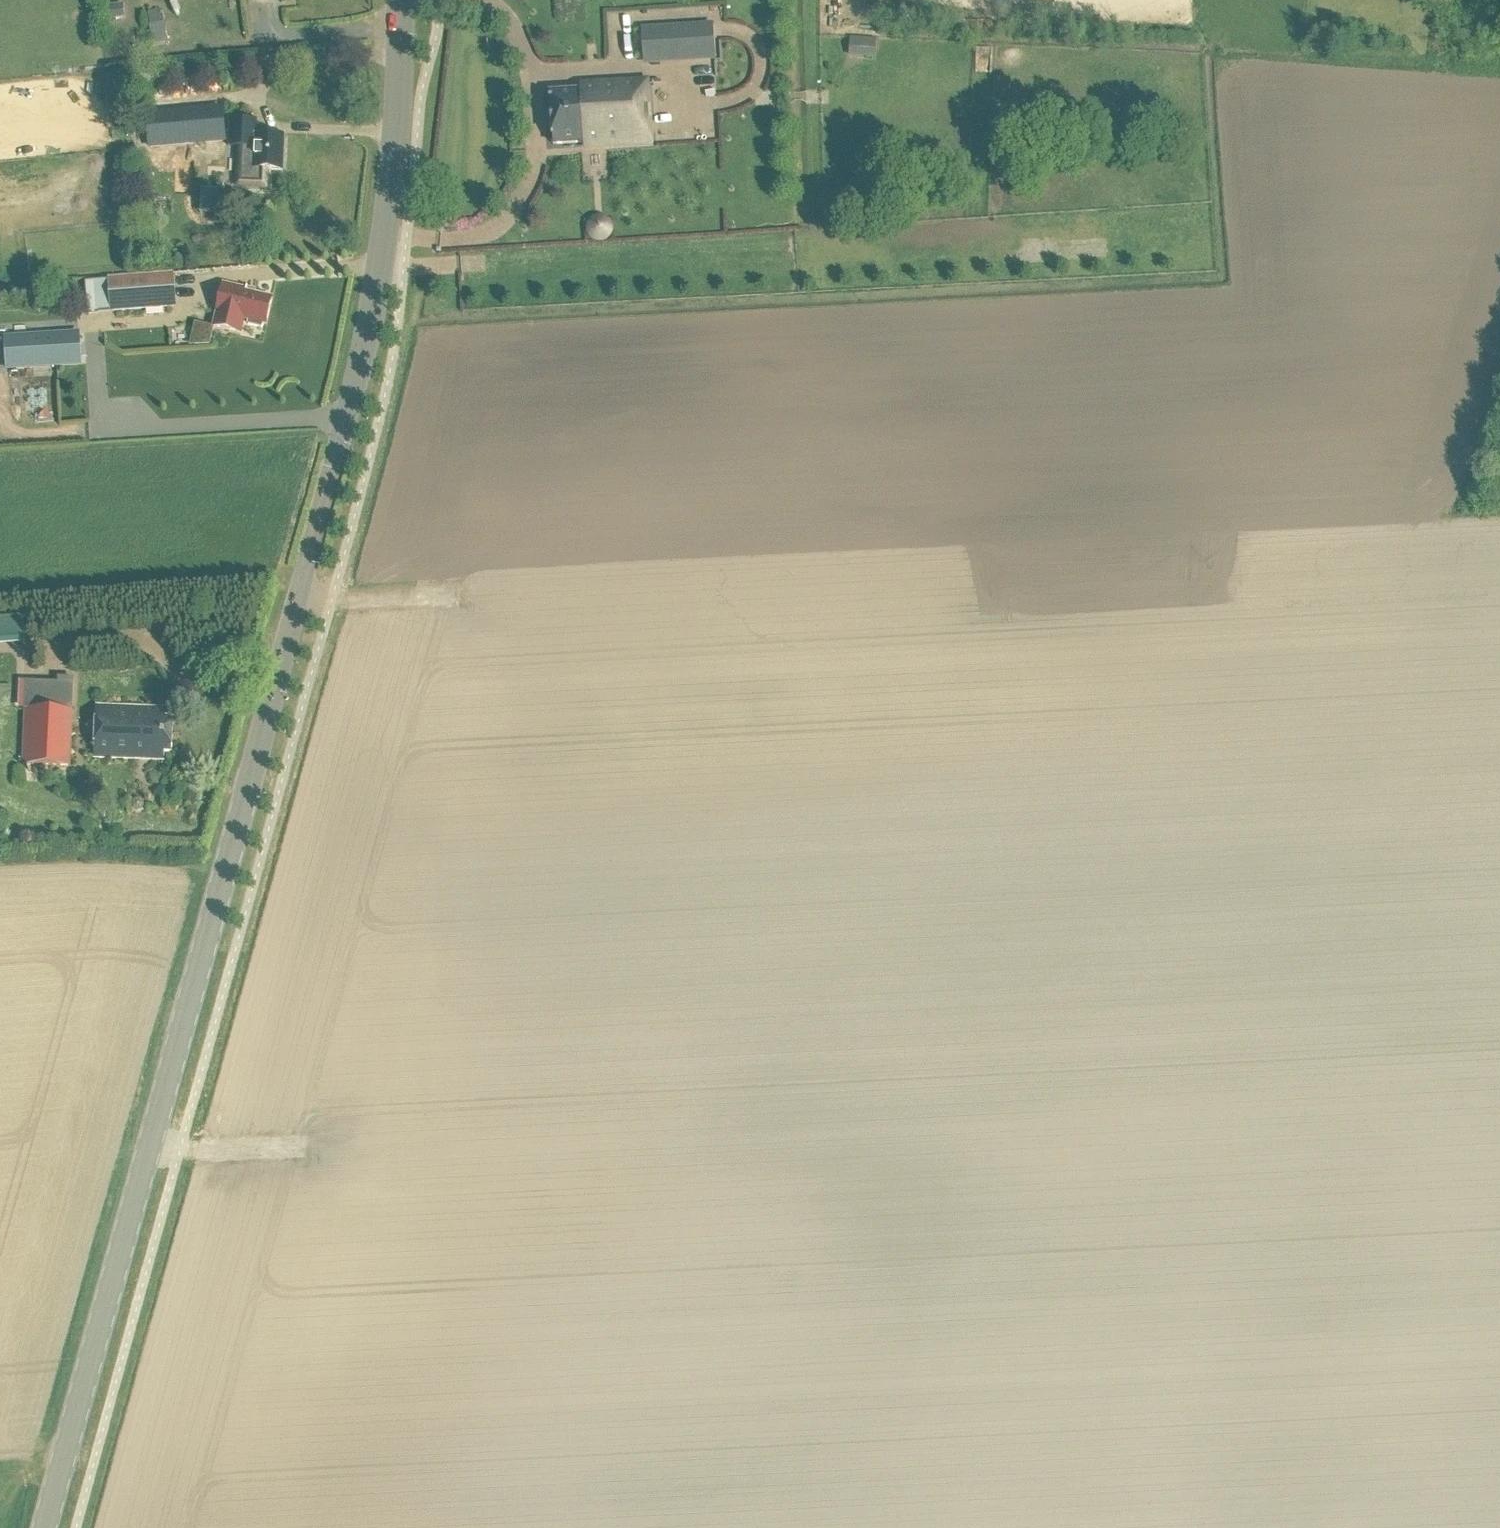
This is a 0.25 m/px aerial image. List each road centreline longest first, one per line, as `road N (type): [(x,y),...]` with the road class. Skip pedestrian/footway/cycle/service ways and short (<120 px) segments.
road 1 (tertiary): [(45,1527),(374,312),(394,152),(400,0)]

